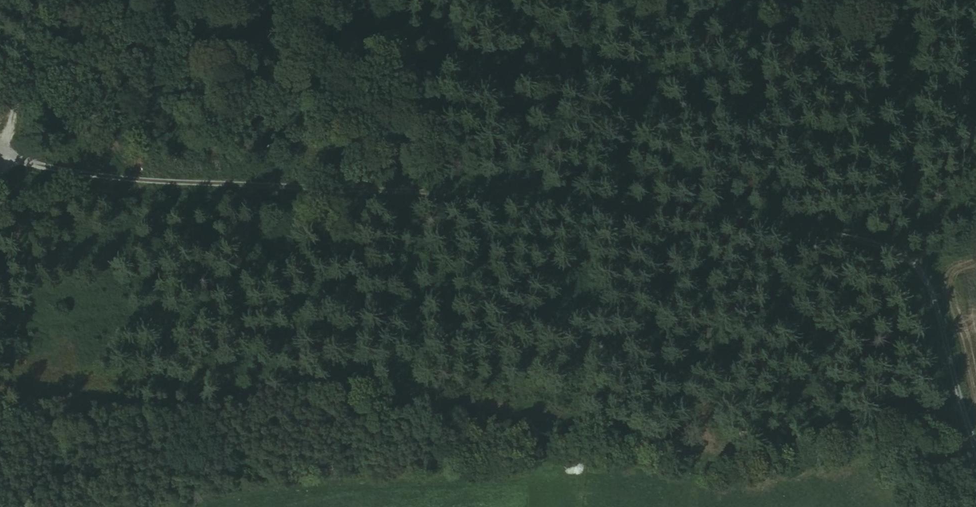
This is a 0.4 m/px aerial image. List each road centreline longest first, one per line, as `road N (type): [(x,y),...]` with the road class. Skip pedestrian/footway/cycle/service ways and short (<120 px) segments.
road 1 (track): [(0,152),(124,180),(599,199),(882,239),(929,275),(975,466)]
road 2 (track): [(0,180),(44,0)]

